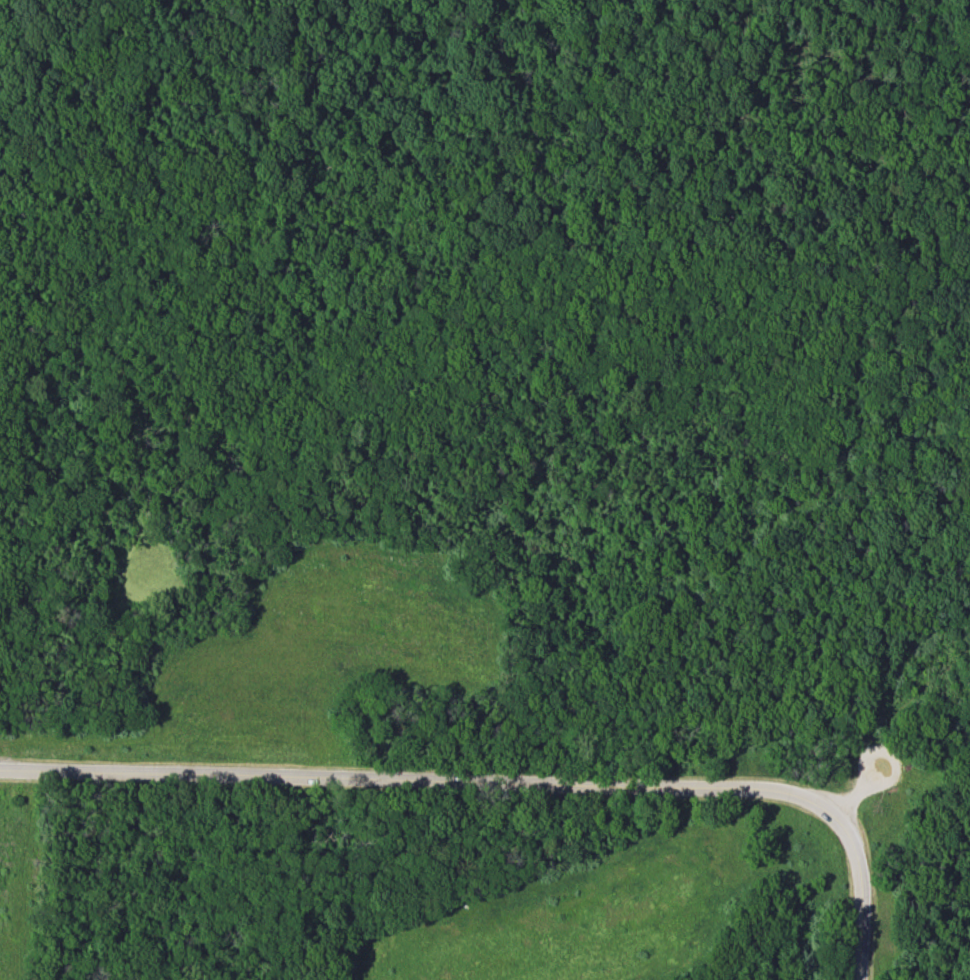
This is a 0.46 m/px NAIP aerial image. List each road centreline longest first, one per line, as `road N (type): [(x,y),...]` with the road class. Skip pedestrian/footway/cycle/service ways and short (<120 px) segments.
road 1 (residential): [(0,765),(731,781),(815,797),(835,811),(856,849),(858,979)]

